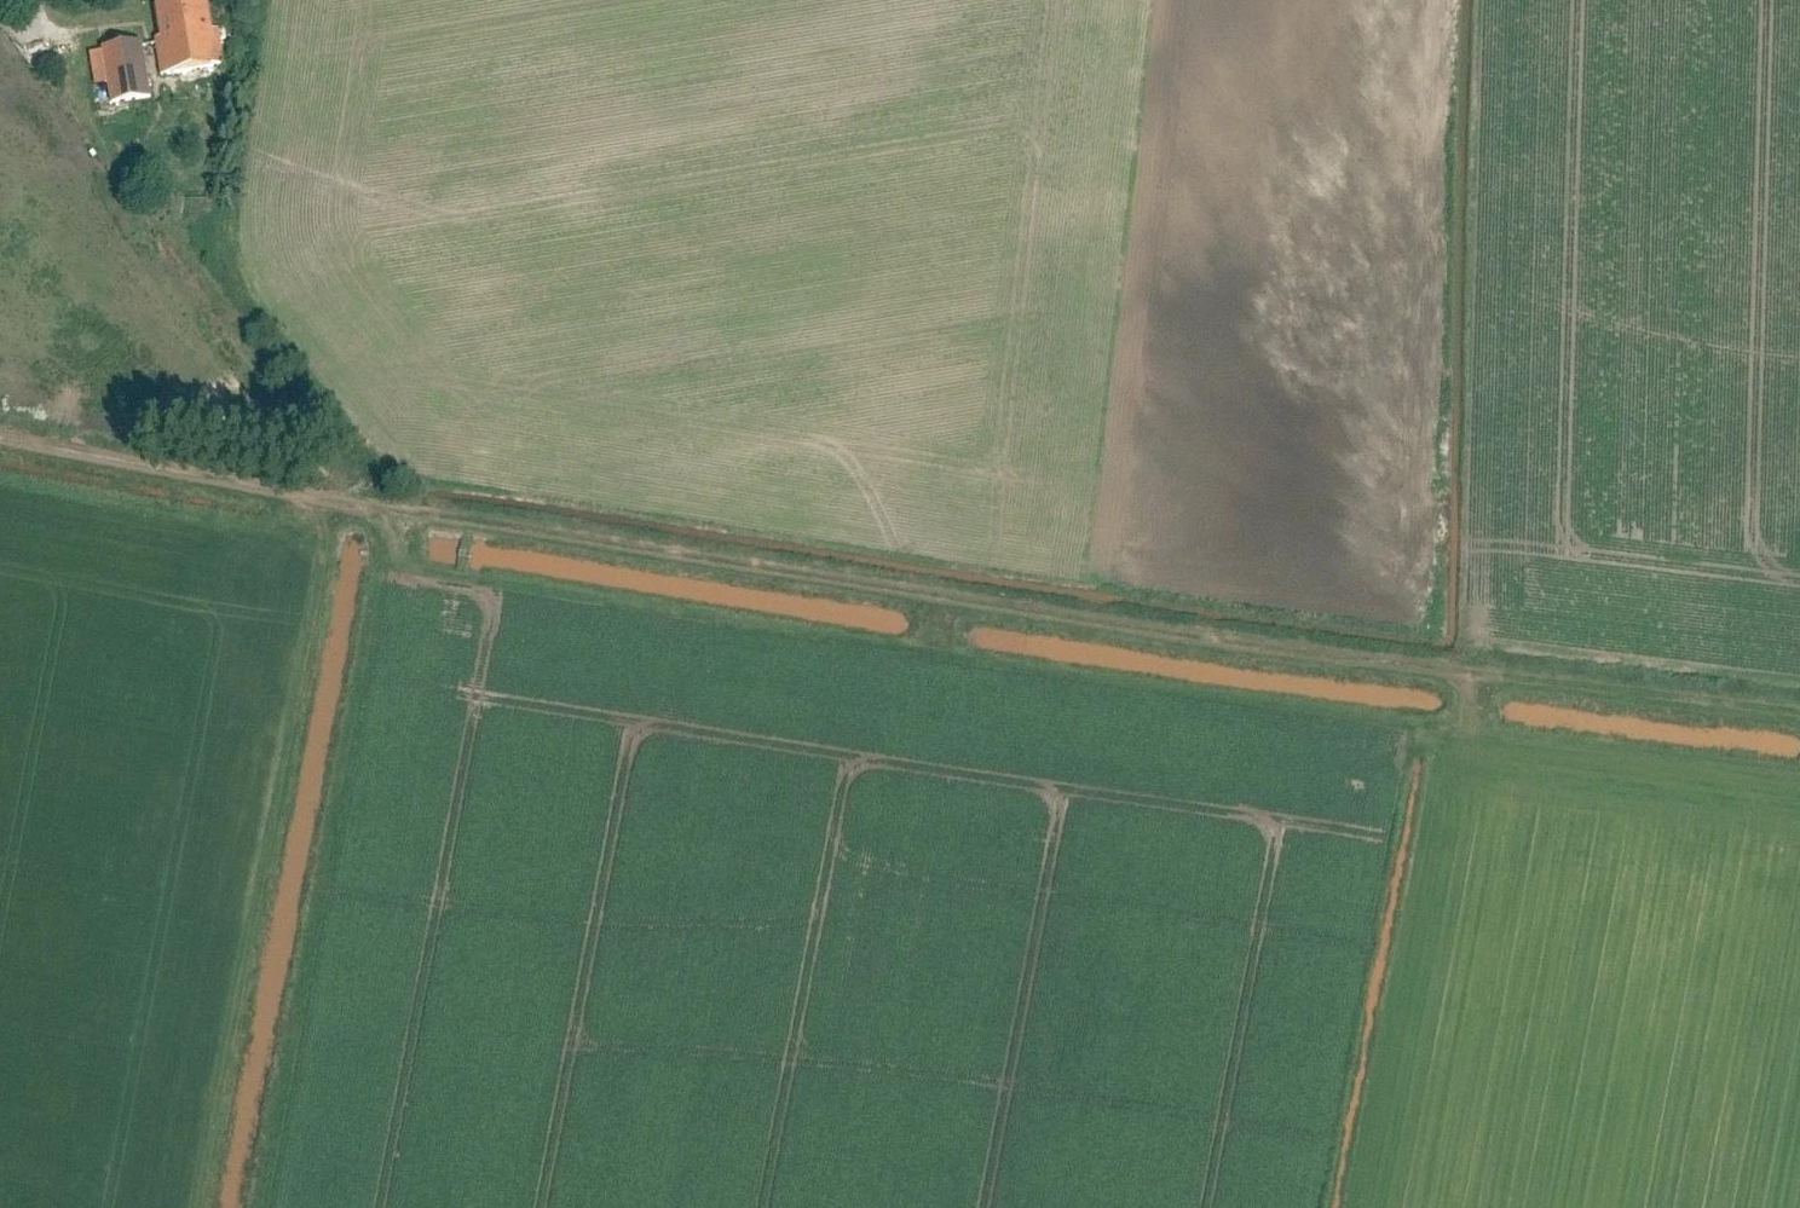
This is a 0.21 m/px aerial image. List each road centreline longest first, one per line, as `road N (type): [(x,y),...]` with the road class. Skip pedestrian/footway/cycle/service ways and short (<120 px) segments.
road 1 (track): [(0,433),(407,509),(1799,711)]
road 2 (track): [(1444,0),(1439,316),(1473,702),(1468,731)]

